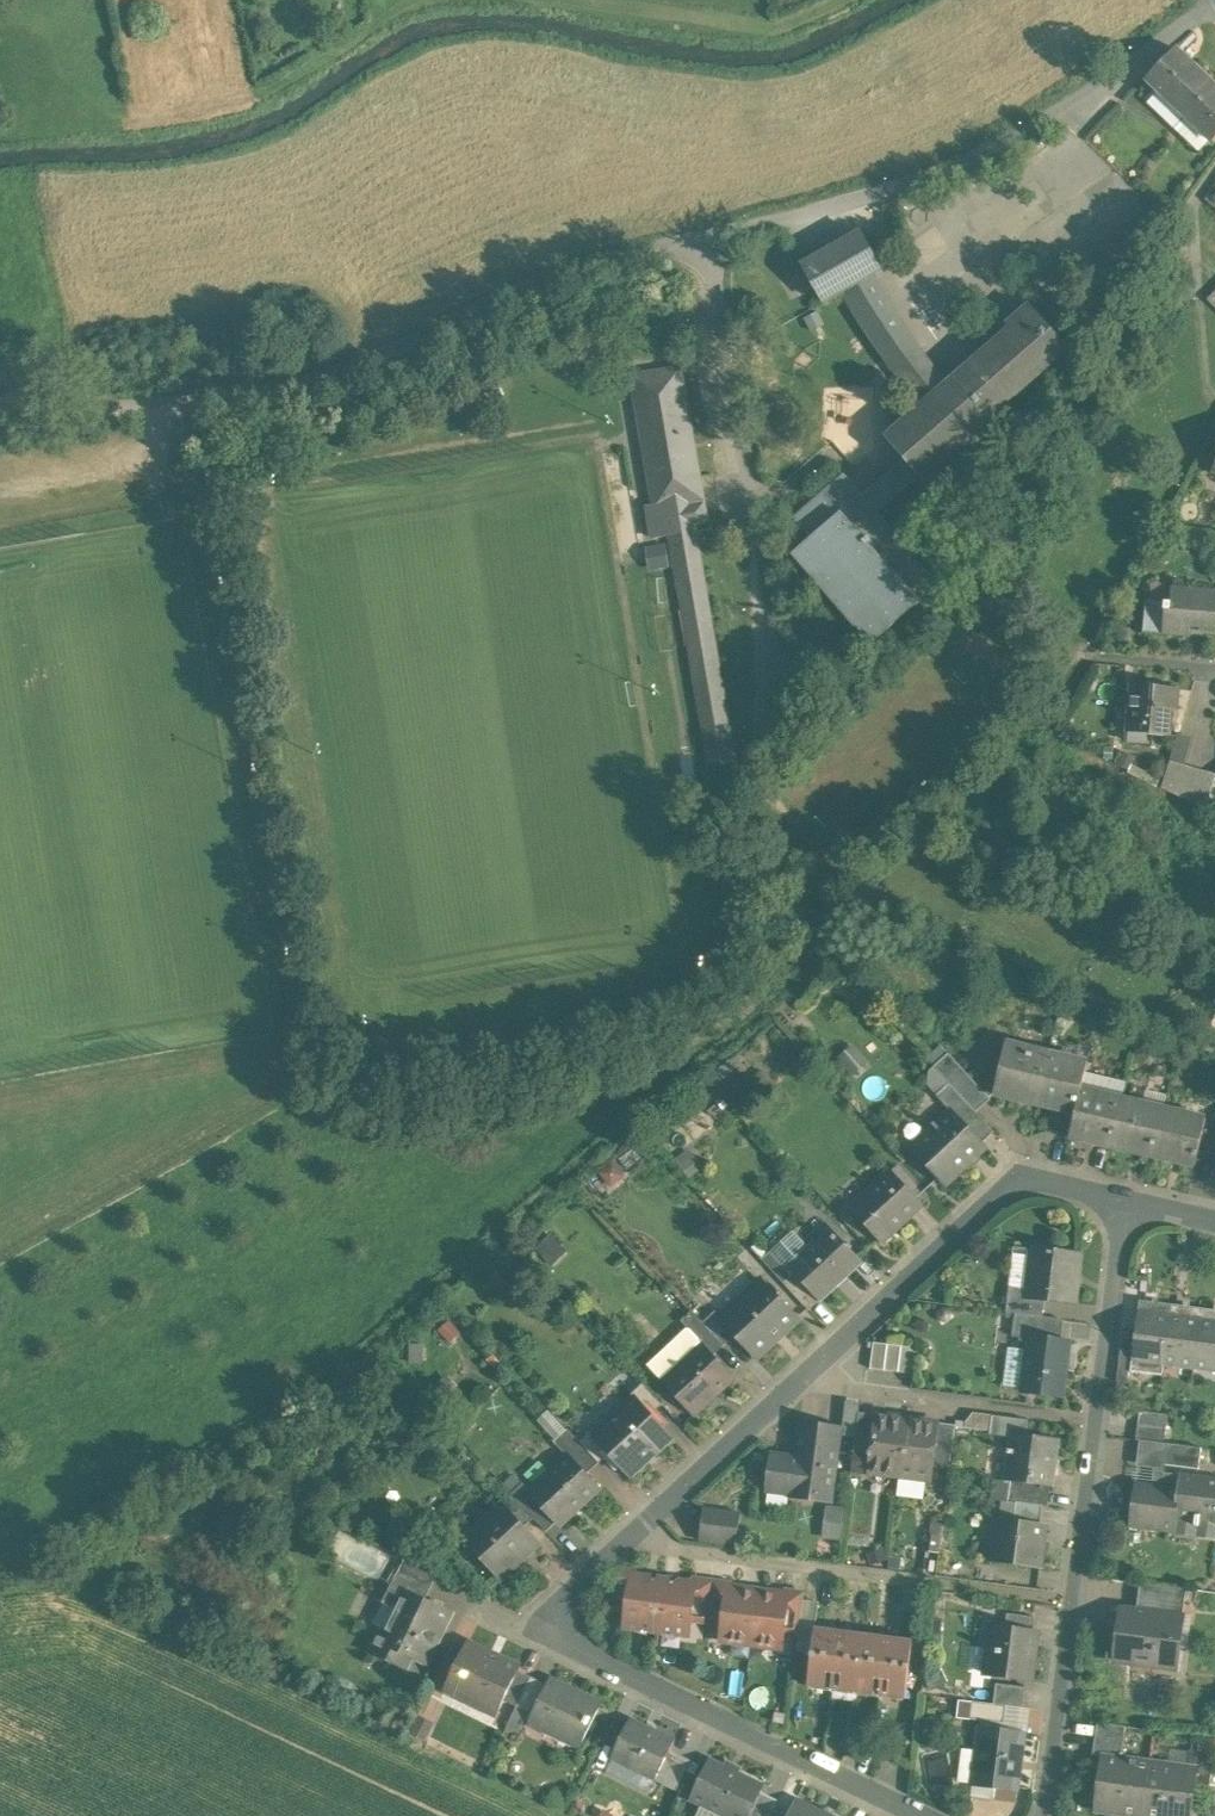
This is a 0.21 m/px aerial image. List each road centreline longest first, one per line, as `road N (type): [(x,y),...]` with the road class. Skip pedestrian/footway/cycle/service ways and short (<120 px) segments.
road 1 (track): [(1213,0),(1056,119),(946,175),(497,301),(321,378),(0,412)]
road 2 (residential): [(925,1815),(563,1642),(558,1616),(631,1536),(1019,1179),(1037,1173),(1126,1194)]
road 3 (residential): [(1126,1194),(1039,1815)]

